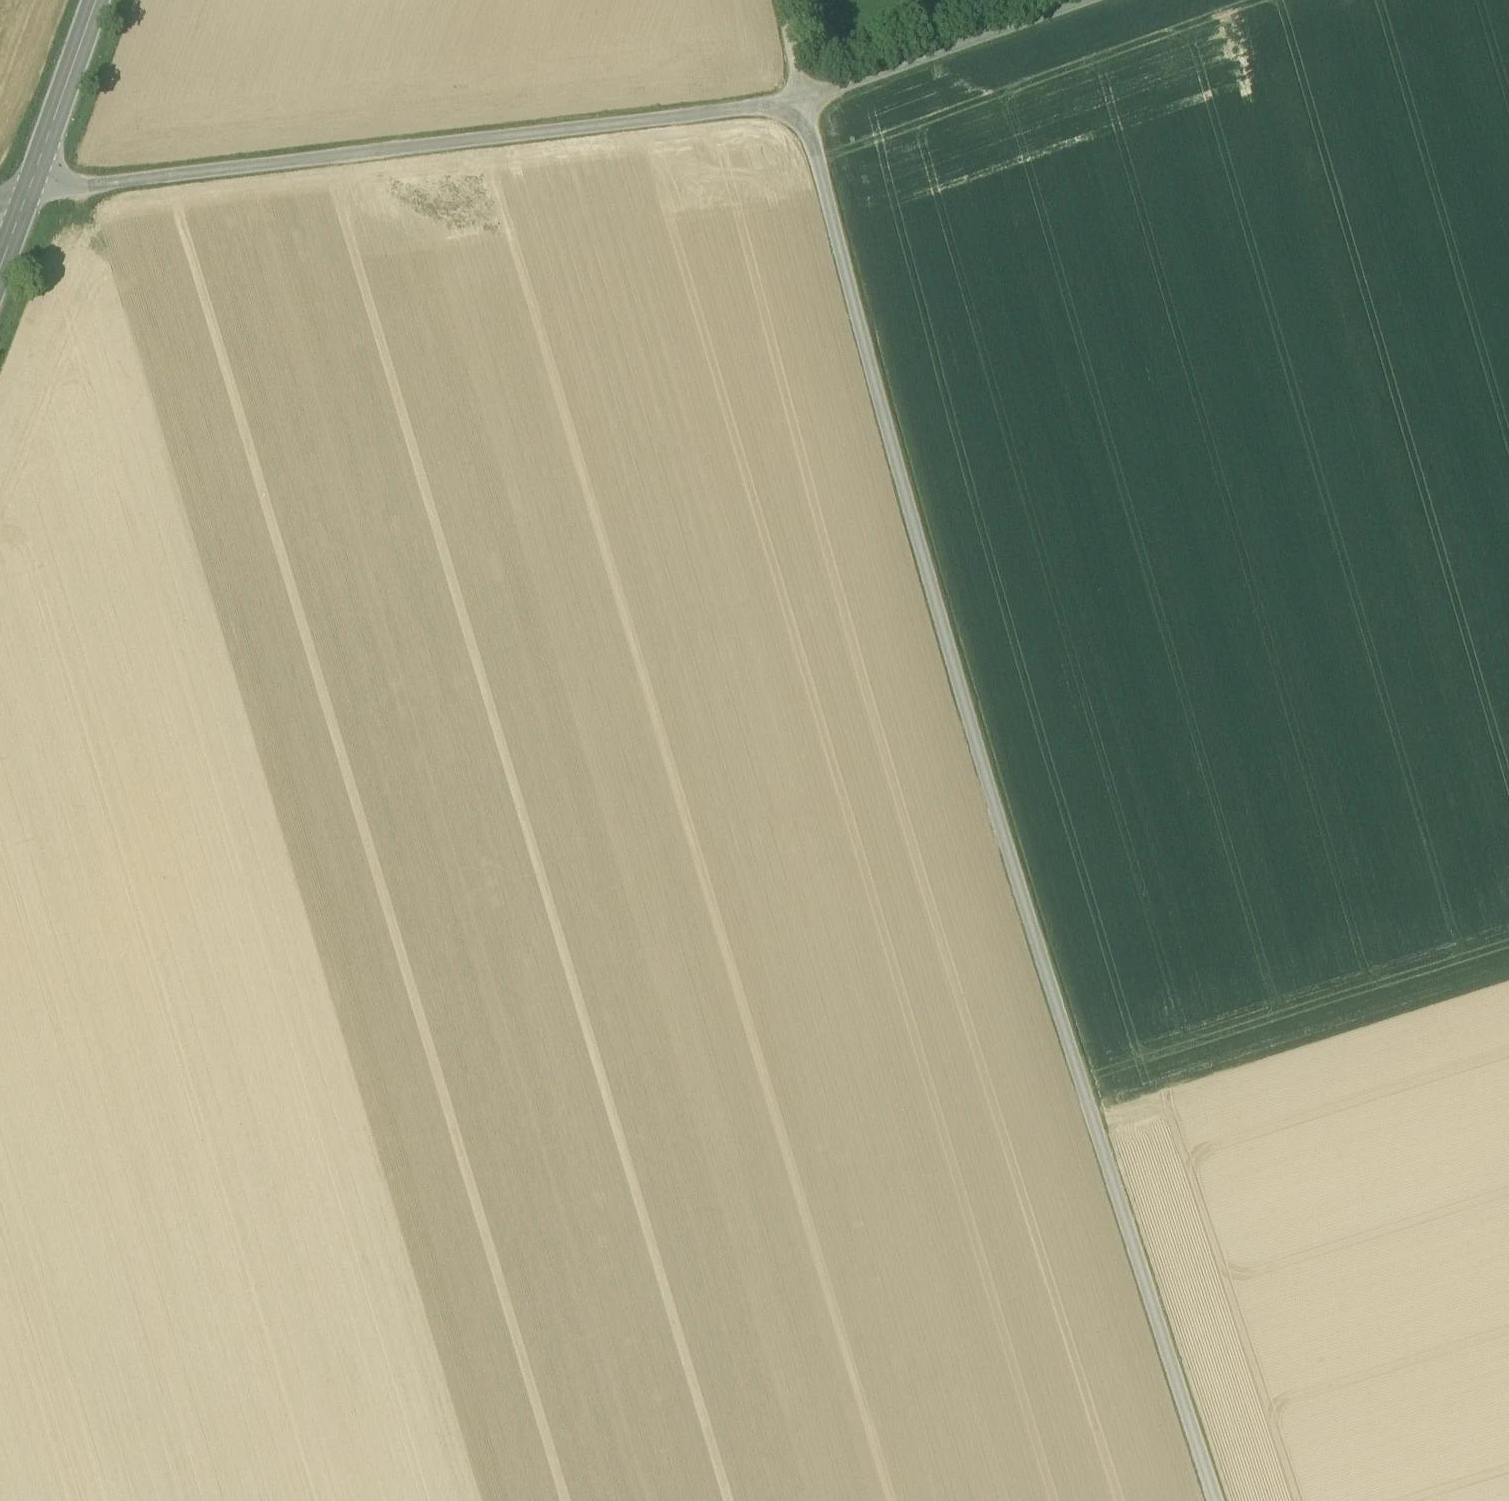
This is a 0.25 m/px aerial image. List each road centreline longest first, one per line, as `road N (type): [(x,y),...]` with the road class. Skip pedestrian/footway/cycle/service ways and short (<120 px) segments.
road 1 (unclassified): [(1217,1500),(993,788),(799,98)]
road 2 (primary): [(95,0),(0,265)]

